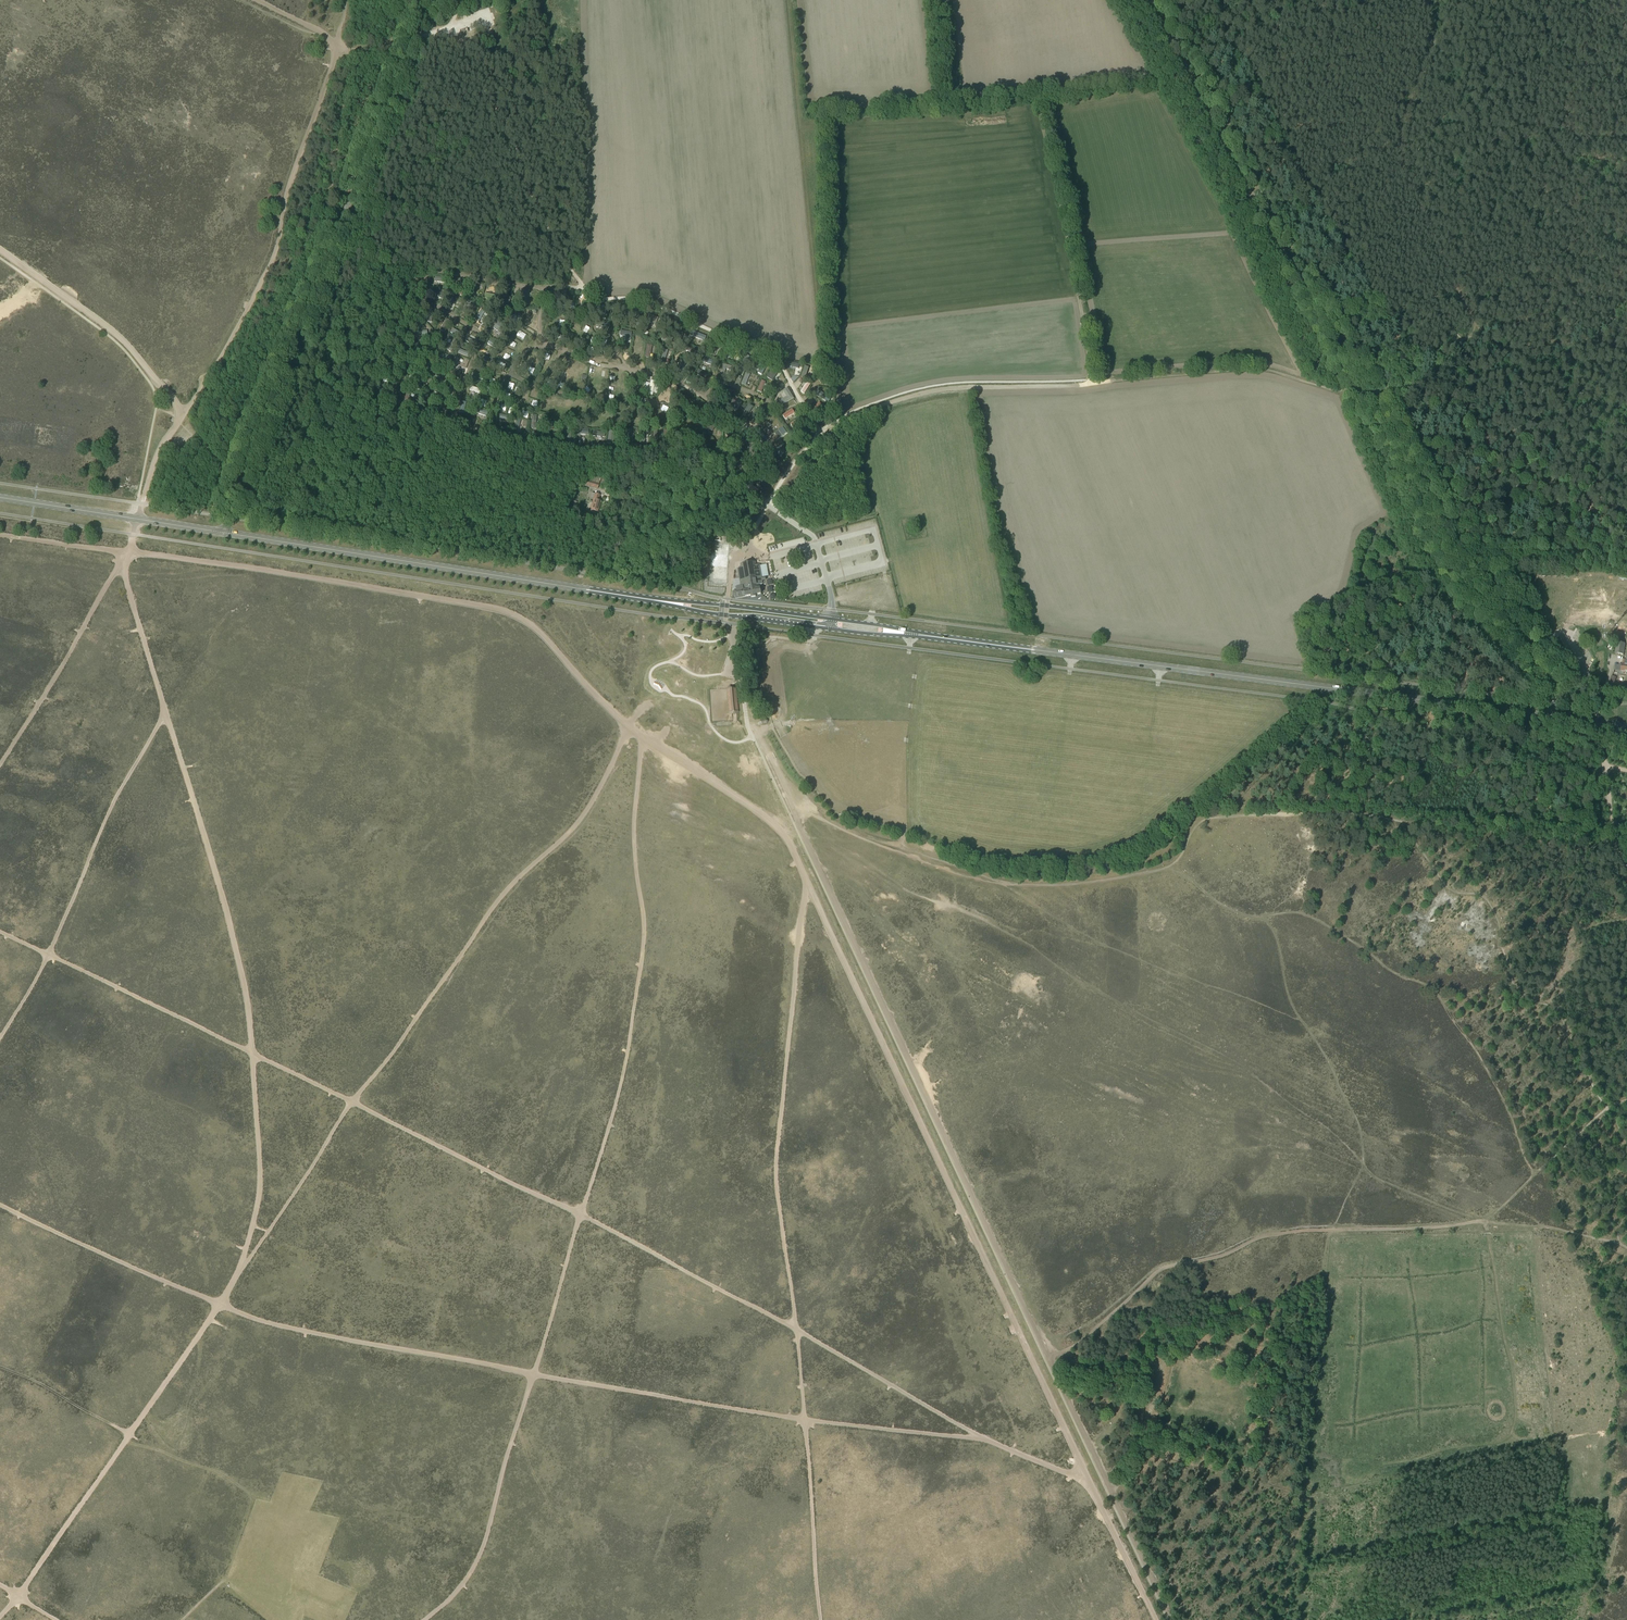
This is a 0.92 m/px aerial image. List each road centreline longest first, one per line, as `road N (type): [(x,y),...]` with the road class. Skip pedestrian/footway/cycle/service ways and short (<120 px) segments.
road 1 (track): [(0,932),(598,1223),(981,1437),(1088,1484)]
road 2 (track): [(0,1205),(241,1315),(292,1329),(804,1420),(981,1437)]
road 3 (track): [(425,1619),(467,1578),(485,1541),(614,1109),(645,931),(635,856),(643,736)]
road 4 (track): [(1154,1619),(808,885)]
road 5 (track): [(787,841),(808,885),(776,1166),(820,1619)]
road 6 (track): [(123,561),(245,989),(260,1183),(234,1280)]
road 7 (track): [(1113,1495),(801,829)]
road 8 (primary): [(932,636),(1626,727)]
road 9 (track): [(234,1280),(493,907),(580,820),(628,726)]
road 10 (unclassified): [(222,532),(406,54),(407,42),(377,0)]
road 11 (track): [(643,736),(541,635),(507,613),(127,552)]
road 12 (track): [(822,434),(886,404),(952,388),(1258,370),(1370,395)]
road 13 (track): [(1370,395),(1154,0)]
road 14 (track): [(422,301),(421,318),(439,348),(426,411),(526,439),(677,451),(738,465)]
road 15 (primary): [(644,599),(222,532)]
road 16 (track): [(0,1616),(234,1280)]
road 17 (track): [(183,416),(273,258),(336,43)]
road 18 (track): [(1536,1174),(1482,1060),(1434,990),(1304,913),(1263,917)]
road 19 (track): [(1405,822),(1449,889),(1489,902),(1510,986),(1556,1007),(1607,1108)]
road 20 (track): [(1174,867),(1083,883),(1003,884),(878,845),(817,814)]
road 21 (track): [(0,1037),(165,714)]
road 22 (track): [(1331,1230),(1362,1169),(1362,1137),(1293,1007),(1277,941),(1263,917)]
road 23 (track): [(1036,1369),(1159,1269),(1265,1236),(1331,1230)]
road 24 (track): [(584,289),(466,61),(448,44),(422,36)]
road 25 (track): [(822,434),(777,360),(644,300),(584,289)]
road 26 (primary): [(644,599),(725,616),(932,636)]
road 27 (primary): [(932,636),(644,599)]
road 28 (track): [(1090,384),(1037,103)]
road 29 (track): [(1174,867),(1189,830),(1211,817),(1355,814),(1405,822)]
road 30 (track): [(0,250),(123,341),(183,416)]
road 31 (track): [(0,763),(123,561)]
road 32 (primary): [(222,532),(0,497)]
road 33 (track): [(1331,1230),(1484,1222),(1536,1174)]
road 34 (track): [(1405,822),(1619,840)]
road 35 (track): [(1558,1434),(1537,1226)]
road 36 (track): [(1399,150),(1478,331)]
road 37 (track): [(584,289),(431,272),(422,301)]
road 38 (track): [(787,841),(643,736)]
road 39 (track): [(1142,1438),(1237,1464),(1252,1451),(1266,1395)]
road 40 (track): [(508,376),(637,410),(637,373)]
road 41 (track): [(1456,538),(1370,395)]
road 42 (track): [(1462,539),(1626,555)]
road 43 (track): [(453,419),(485,340),(422,301)]
road 44 (track): [(1246,180),(1399,150)]
road 45 (track): [(1478,331),(1626,284)]
road 46 (track): [(1478,331),(1504,347),(1626,336)]
road 47 (track): [(637,373),(668,378),(711,404),(726,422),(734,464)]
road 48 (track): [(0,1367),(130,1435)]
road 49 (track): [(141,487),(0,463)]
road 50 (track): [(1171,1619),(1113,1495)]
road 51 (track): [(1484,1222),(1618,1243)]
road 52 (track): [(1526,652),(1456,538)]
road 53 (track): [(1481,1222),(1378,1179),(1363,1165)]
road 54 (track): [(1437,27),(1399,150)]
road 55 (track): [(127,552),(0,535)]
road 56 (track): [(1503,951),(1626,920)]
road 57 (track): [(1370,395),(1478,331)]
road 58 (track): [(814,627),(806,647),(771,655),(780,715)]
road 59 (track): [(488,430),(517,358),(555,348)]

